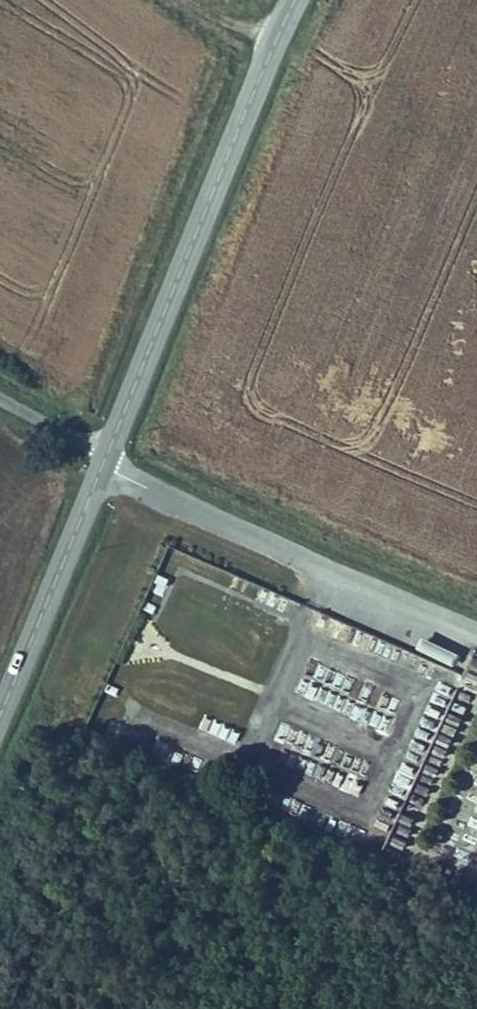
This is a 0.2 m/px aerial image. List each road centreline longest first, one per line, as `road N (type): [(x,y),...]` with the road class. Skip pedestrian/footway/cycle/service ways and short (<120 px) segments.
road 1 (tertiary): [(296,0),(101,454)]
road 2 (unclassified): [(101,454),(118,471),(476,632)]
road 3 (tertiary): [(101,454),(0,716)]

